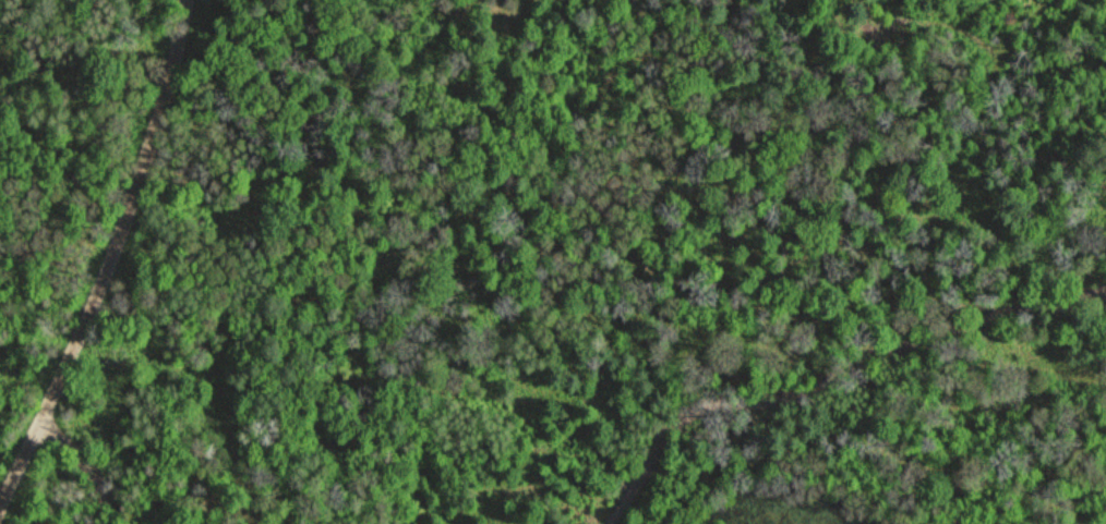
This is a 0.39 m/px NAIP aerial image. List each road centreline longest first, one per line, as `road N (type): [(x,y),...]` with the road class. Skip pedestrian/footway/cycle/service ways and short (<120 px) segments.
road 1 (track): [(613,523),(669,429),(687,413),(784,398),(879,353),(1105,287)]
road 2 (residential): [(191,0),(123,240),(67,379),(0,506)]
road 3 (track): [(51,412),(89,483),(126,523)]

